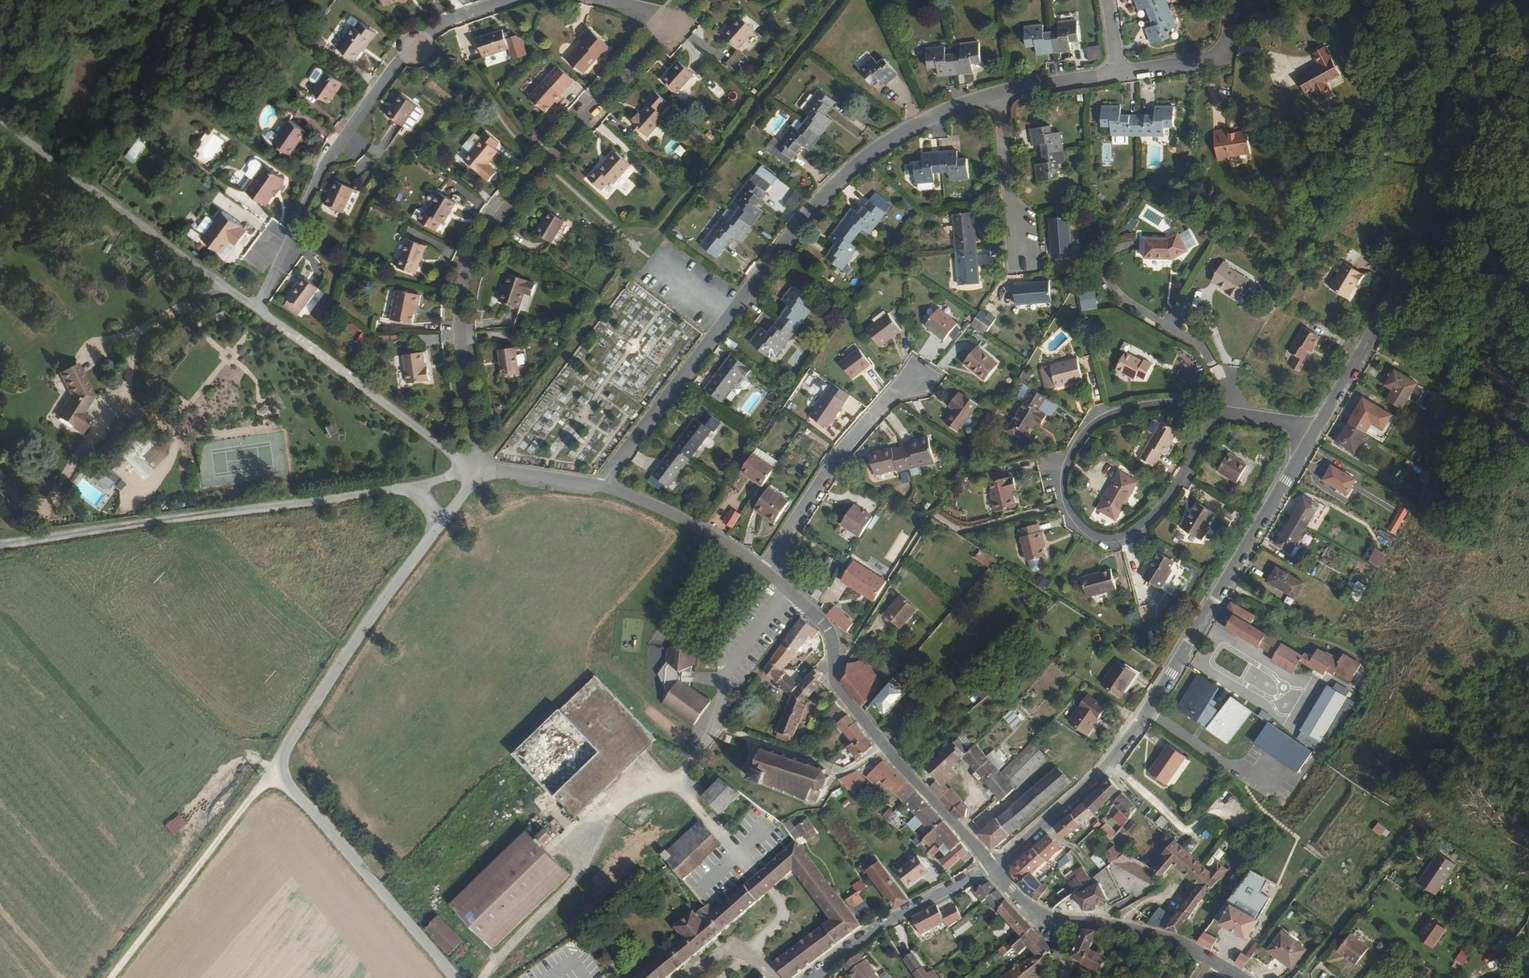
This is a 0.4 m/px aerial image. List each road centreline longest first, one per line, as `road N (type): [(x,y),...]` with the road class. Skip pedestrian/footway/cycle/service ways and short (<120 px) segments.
road 1 (unclassified): [(469,478),(276,771),(455,977)]
road 2 (residential): [(606,483),(822,194),(884,140),(1000,91)]
road 3 (tertiary): [(1316,430),(1105,769),(993,871)]
road 4 (residential): [(468,468),(476,452),(457,312),(476,252),(524,183),(677,20)]
road 5 (track): [(0,547),(469,478)]
road 6 (tertiary): [(1412,0),(1441,132),(1426,217),(1395,296),(1316,430)]
road 7 (residential): [(509,0),(448,23),(417,45),(353,123),(257,310)]
road 8 (residential): [(1212,414),(1153,406),(1108,419),(1074,451),(1066,494),(1083,527),(1104,540),(1130,534),(1160,514),(1193,462)]
road 9 (residential): [(993,871),(840,697),(831,638),(788,586)]
road 10 (track): [(489,977),(707,734)]
road 11 (residential): [(257,310),(0,117)]
road 12 (residential): [(468,468),(257,310)]
road 13 (track): [(112,977),(276,771)]
road 14 (residential): [(763,565),(842,451),(922,372)]
road 15 (tertiary): [(993,871),(1031,910),(1207,960)]
road 16 (residential): [(815,977),(874,933),(993,871)]
road 17 (residential): [(763,565),(606,483)]
road 18 (unclassified): [(707,734),(726,674),(788,586)]
road 19 (residential): [(1000,91),(1020,260)]
road 20 (residential): [(1122,69),(1228,54),(1237,0)]
road 21 (unclassified): [(606,483),(469,478)]
road 22 (residential): [(1000,91),(1122,69)]

